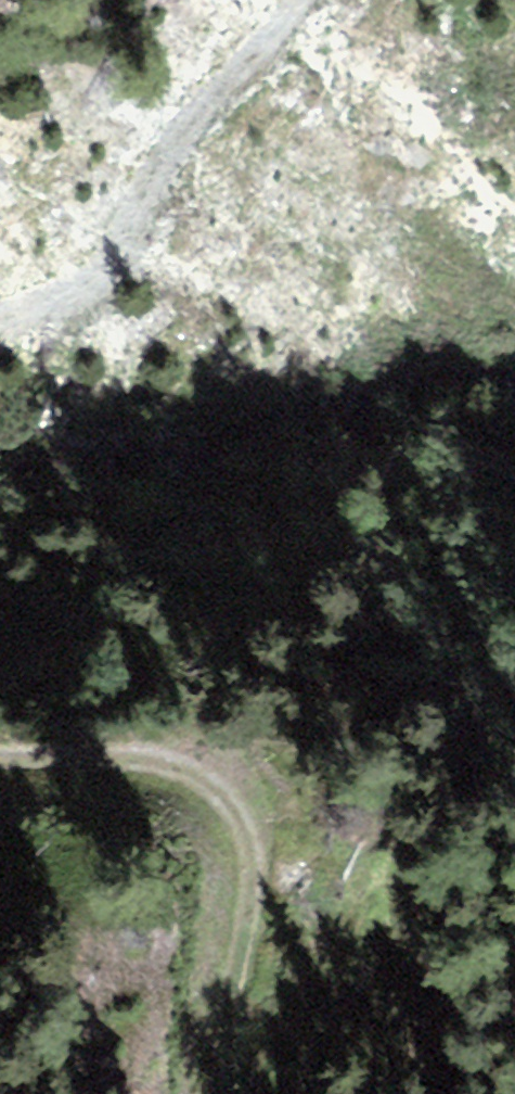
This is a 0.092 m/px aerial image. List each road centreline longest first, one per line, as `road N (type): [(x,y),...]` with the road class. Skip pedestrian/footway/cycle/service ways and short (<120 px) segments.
road 1 (track): [(243,892),(266,822),(237,775),(179,752),(107,743),(0,756)]
road 2 (track): [(0,326),(48,310),(103,273),(136,235),(152,189),(173,164)]
road 3 (track): [(305,0),(173,164)]
road 4 (track): [(243,892),(218,1093)]

